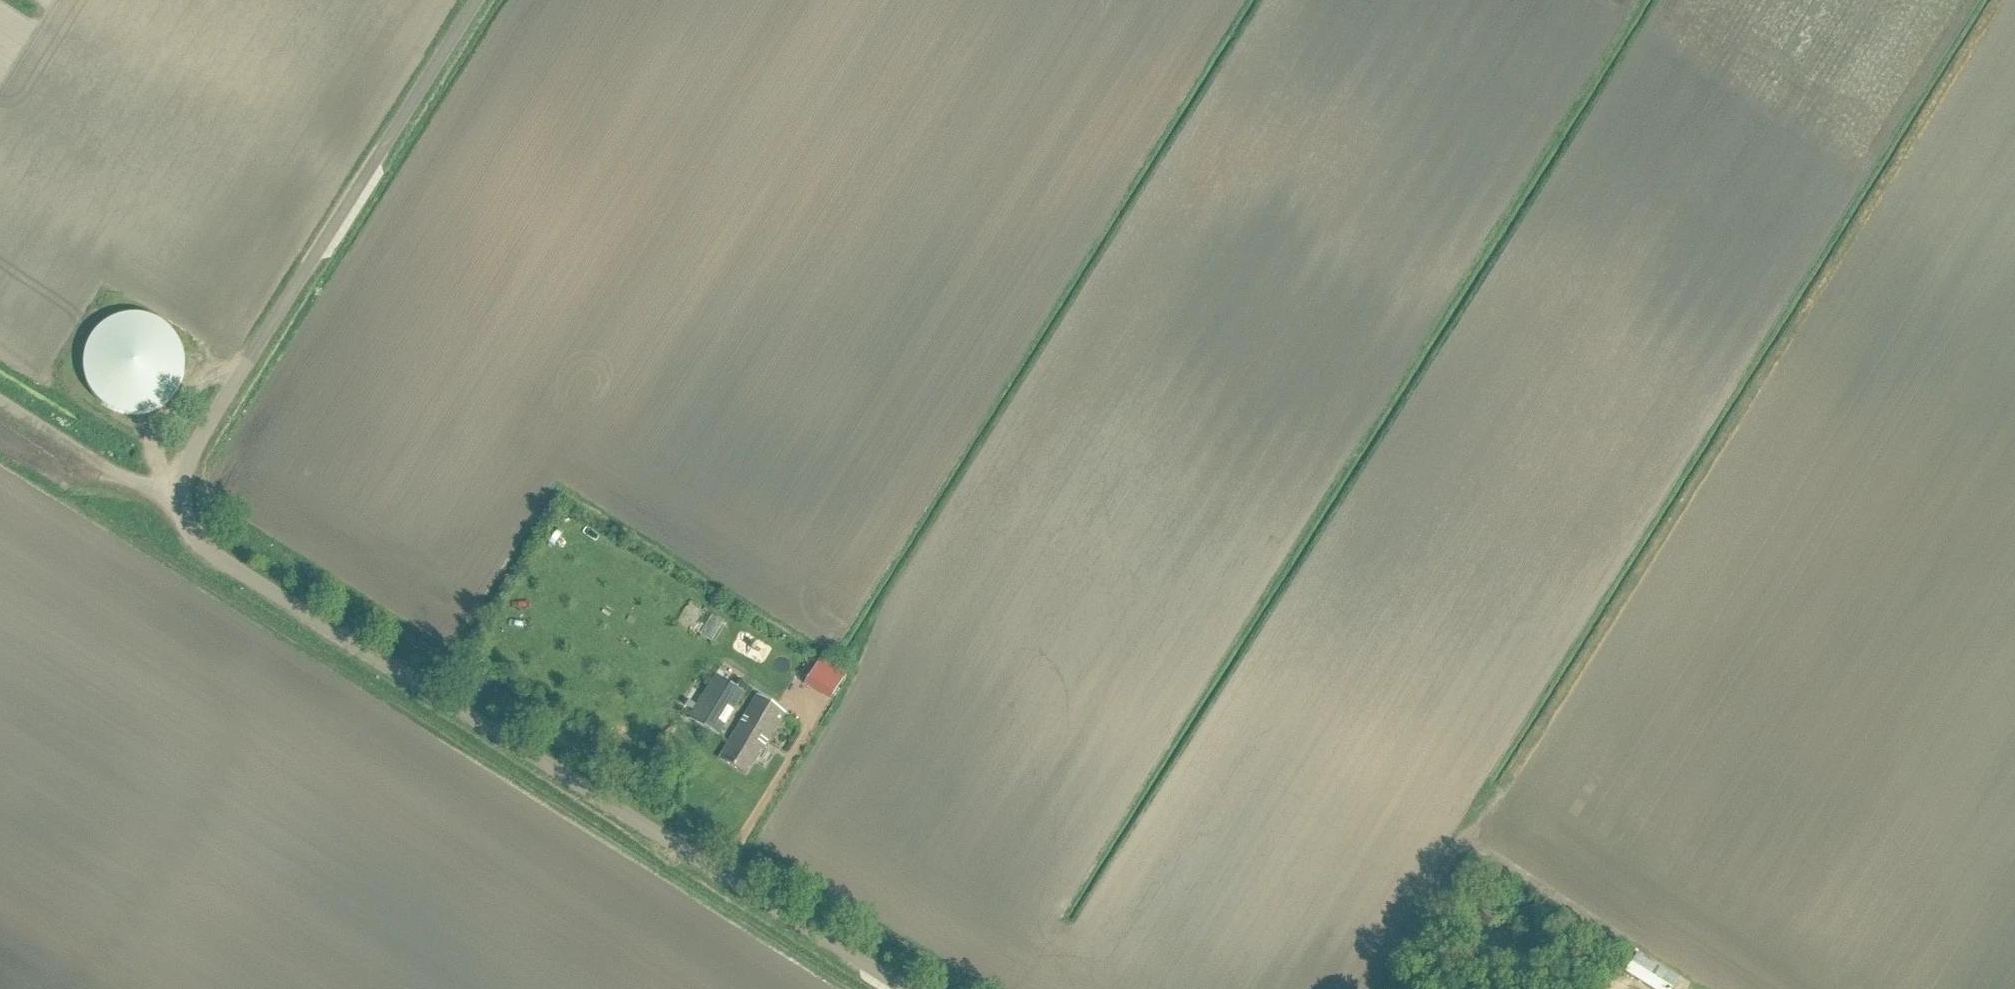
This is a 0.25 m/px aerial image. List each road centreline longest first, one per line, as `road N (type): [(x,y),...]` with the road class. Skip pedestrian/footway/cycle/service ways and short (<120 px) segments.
road 1 (unclassified): [(905,988),(209,553),(188,530),(175,493)]
road 2 (unclassified): [(175,493),(196,443),(476,0)]
road 3 (unclassified): [(0,401),(118,476),(175,493)]

